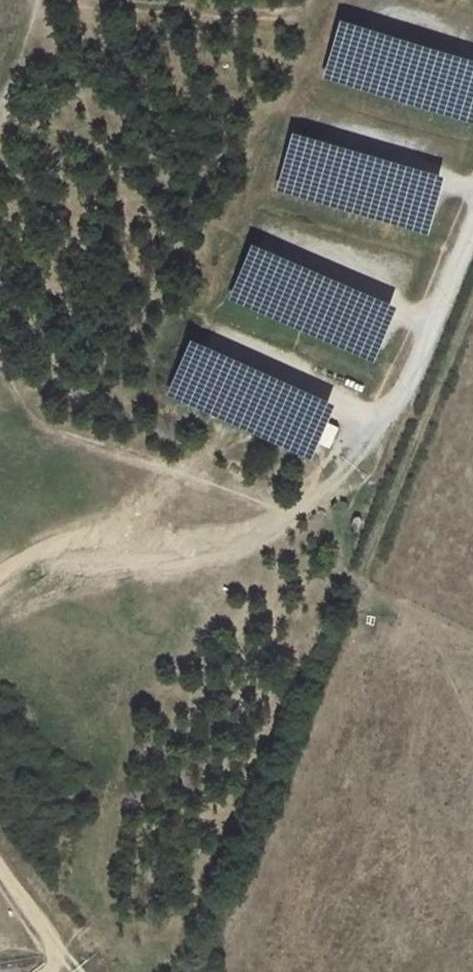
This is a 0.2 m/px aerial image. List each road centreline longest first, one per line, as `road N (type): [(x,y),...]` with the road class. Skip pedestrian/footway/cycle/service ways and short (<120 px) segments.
road 1 (track): [(472,207),(389,410),(342,469),(287,516),(234,534),(75,543),(32,557),(0,581)]
road 2 (track): [(0,373),(35,425),(287,516)]
road 3 (track): [(63,0),(236,13),(312,0)]

